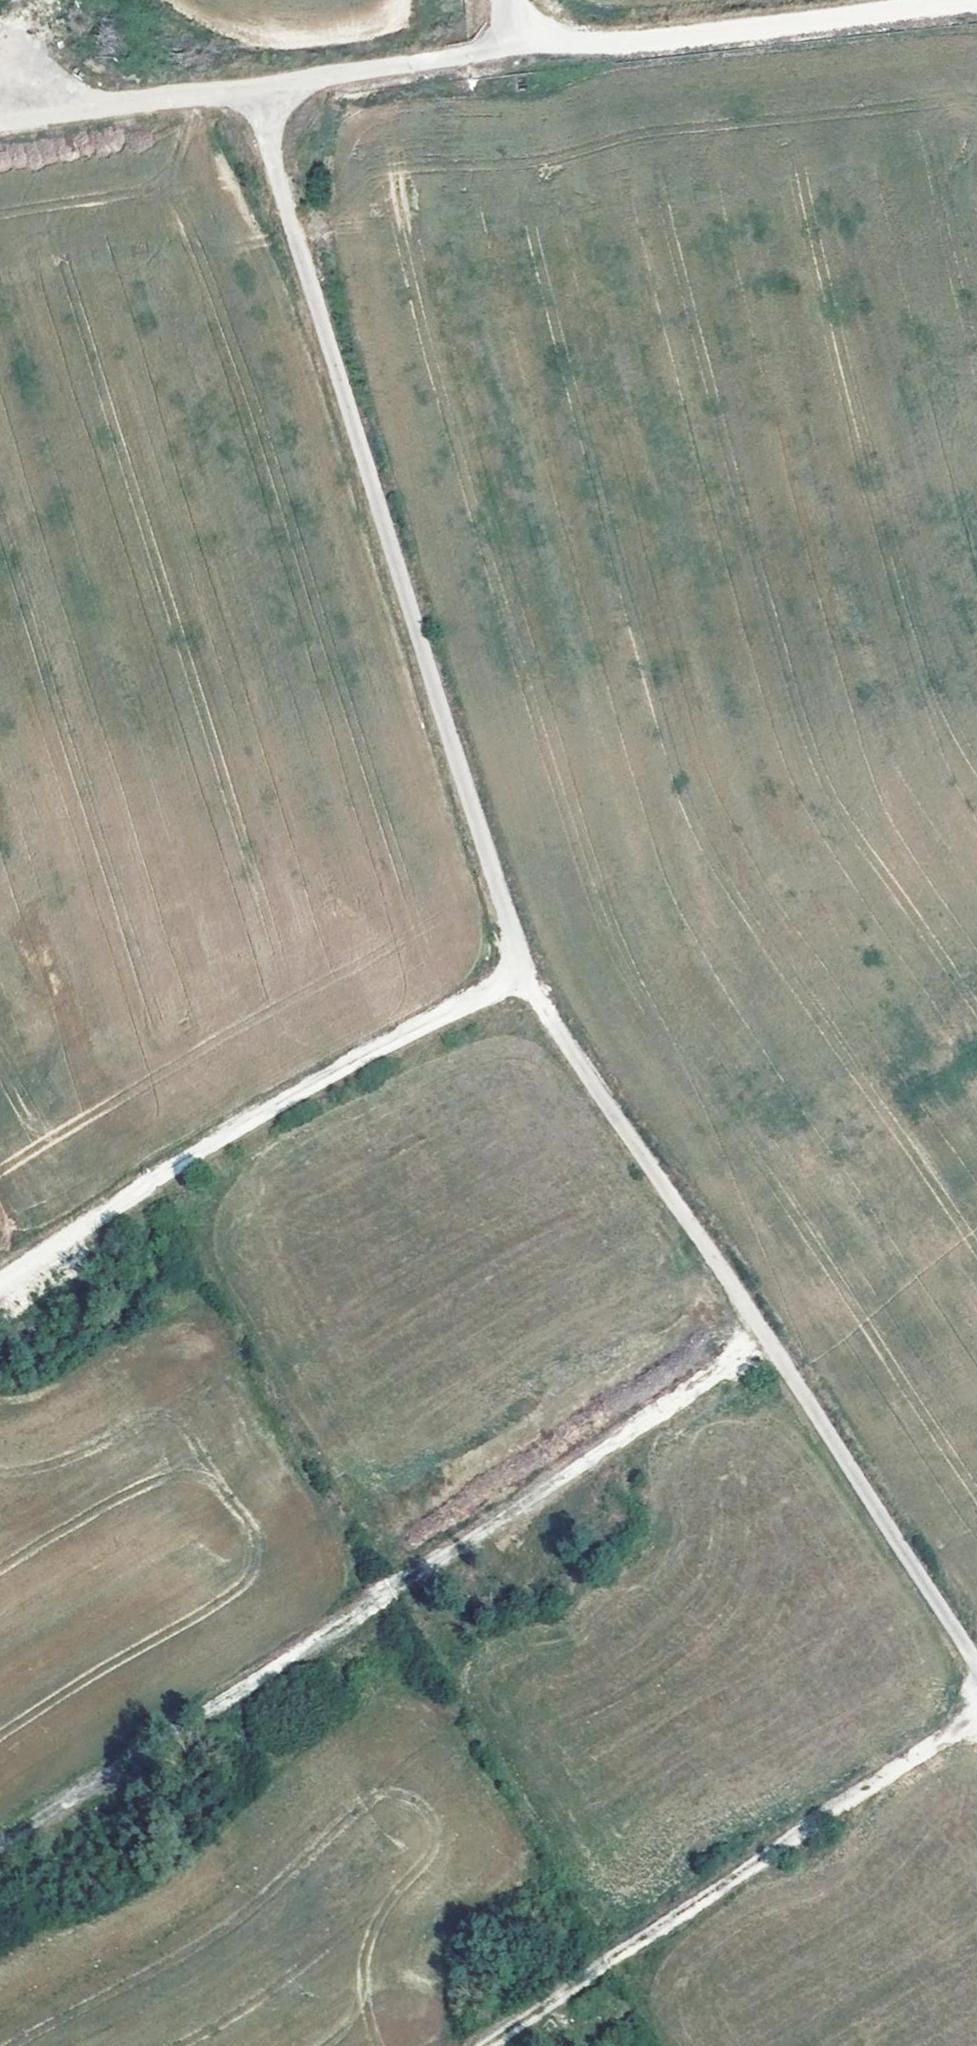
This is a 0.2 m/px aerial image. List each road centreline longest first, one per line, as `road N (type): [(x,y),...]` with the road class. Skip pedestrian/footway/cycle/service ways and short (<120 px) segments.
road 1 (unclassified): [(256,91),(340,393),(539,1002),(976,1661)]
road 2 (track): [(0,1289),(518,956)]
road 3 (unclassified): [(943,0),(611,40),(554,36),(531,24)]
road 4 (unclassified): [(256,91),(470,54),(531,24)]
road 5 (unclassified): [(0,125),(256,91)]

